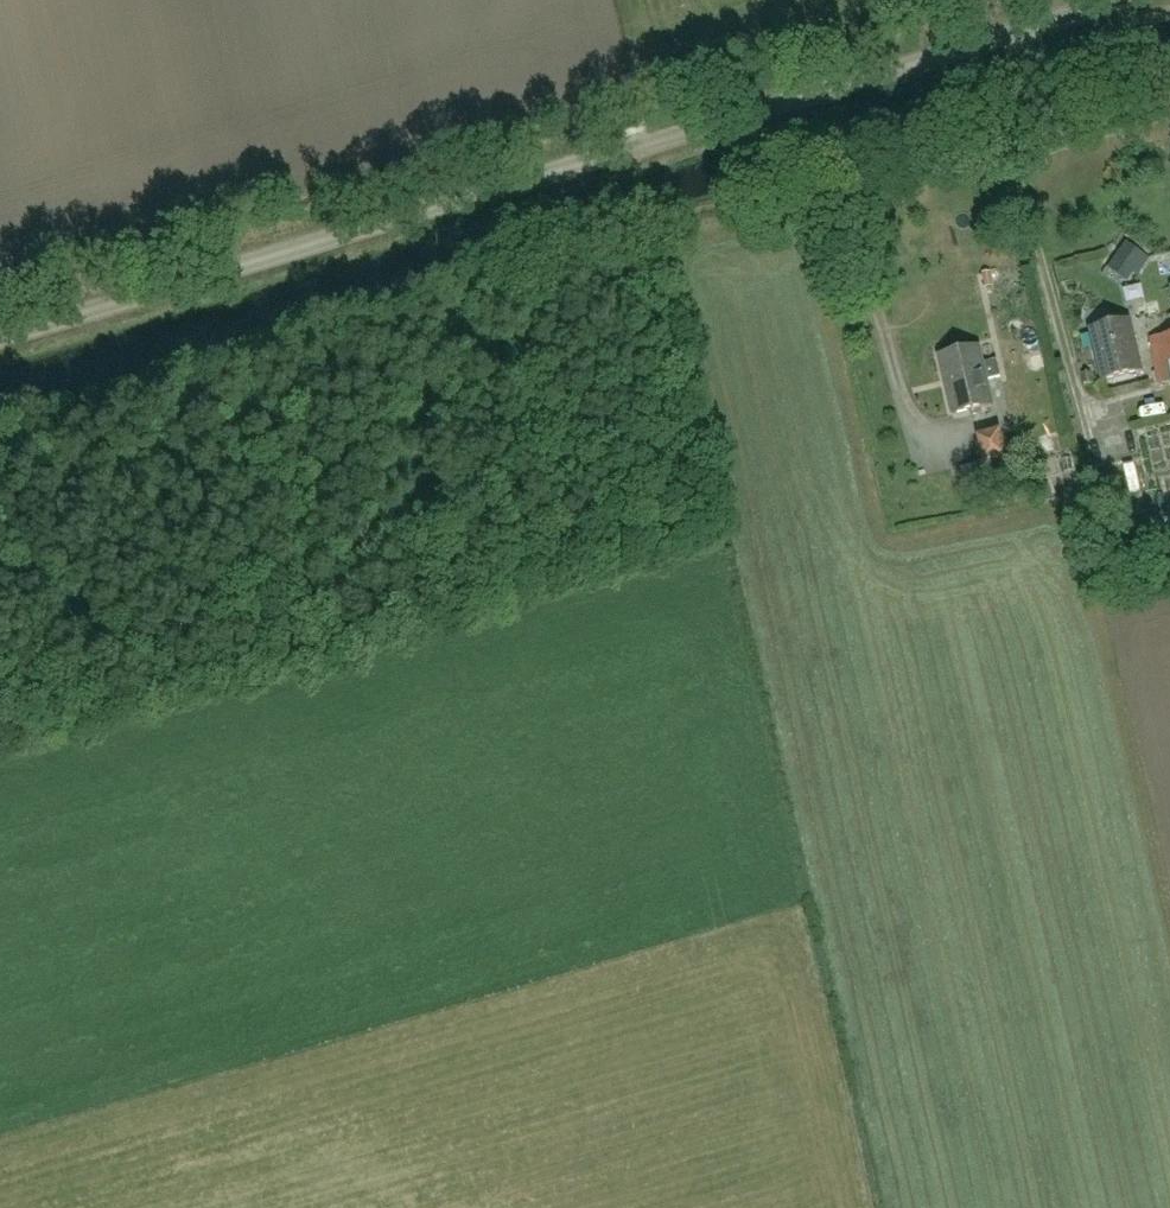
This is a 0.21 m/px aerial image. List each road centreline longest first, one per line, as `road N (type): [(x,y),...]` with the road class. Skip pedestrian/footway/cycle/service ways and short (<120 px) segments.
road 1 (unclassified): [(0,352),(734,136),(1107,0)]

